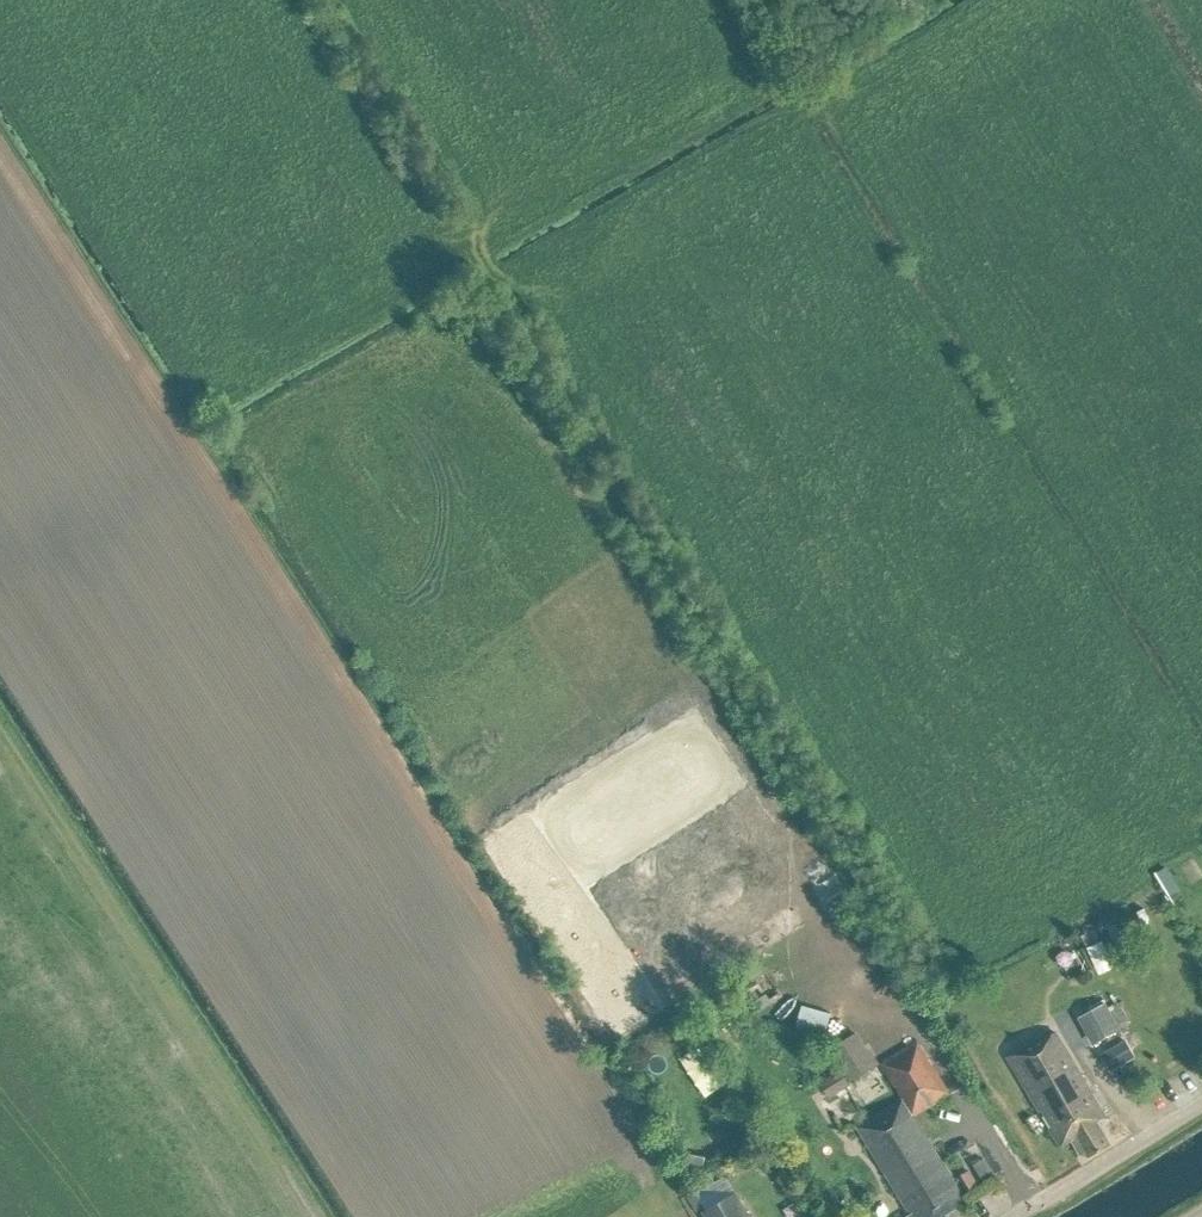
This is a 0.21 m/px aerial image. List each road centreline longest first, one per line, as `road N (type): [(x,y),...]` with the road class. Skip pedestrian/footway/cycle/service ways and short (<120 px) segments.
road 1 (unclassified): [(1012,1216),(1201,1102)]

